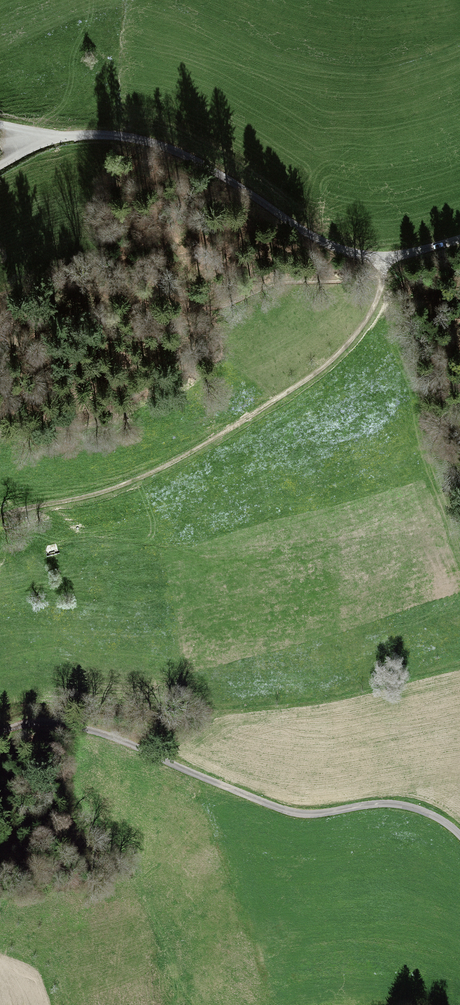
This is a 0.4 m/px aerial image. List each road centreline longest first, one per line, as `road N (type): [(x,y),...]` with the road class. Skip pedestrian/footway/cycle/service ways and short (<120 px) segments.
road 1 (unclassified): [(459,240),(388,258),(337,248),(150,142),(63,138),(0,163)]
road 2 (track): [(388,258),(378,303),(358,331),(292,389),(201,447),(119,485),(0,516)]
road 3 (unclassified): [(459,834),(401,805),(312,814),(280,809),(75,725),(41,722),(0,733)]
road 4 (track): [(388,258),(374,276),(356,278),(67,286),(0,300)]

